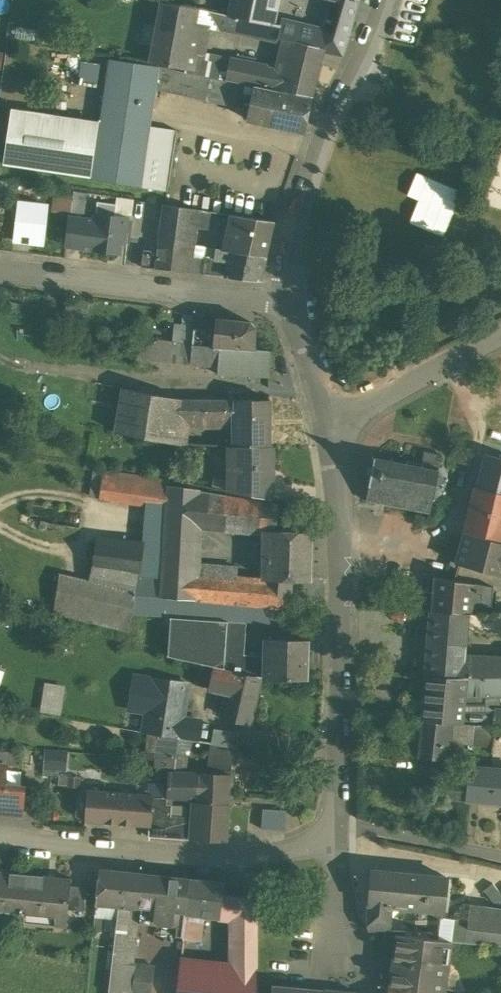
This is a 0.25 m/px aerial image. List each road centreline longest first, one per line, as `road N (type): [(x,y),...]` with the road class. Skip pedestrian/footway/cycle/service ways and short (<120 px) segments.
road 1 (residential): [(325,413),(343,542),(342,838)]
road 2 (residential): [(342,838),(268,855),(136,854),(0,839)]
road 3 (residential): [(377,0),(310,169),(284,257),(284,301)]
road 4 (track): [(0,357),(278,386),(313,381)]
road 5 (unclassified): [(284,301),(0,268)]
road 6 (residential): [(500,339),(325,413)]
road 7 (track): [(0,501),(10,496),(136,512)]
road 8 (residential): [(342,838),(342,945),(353,965)]

